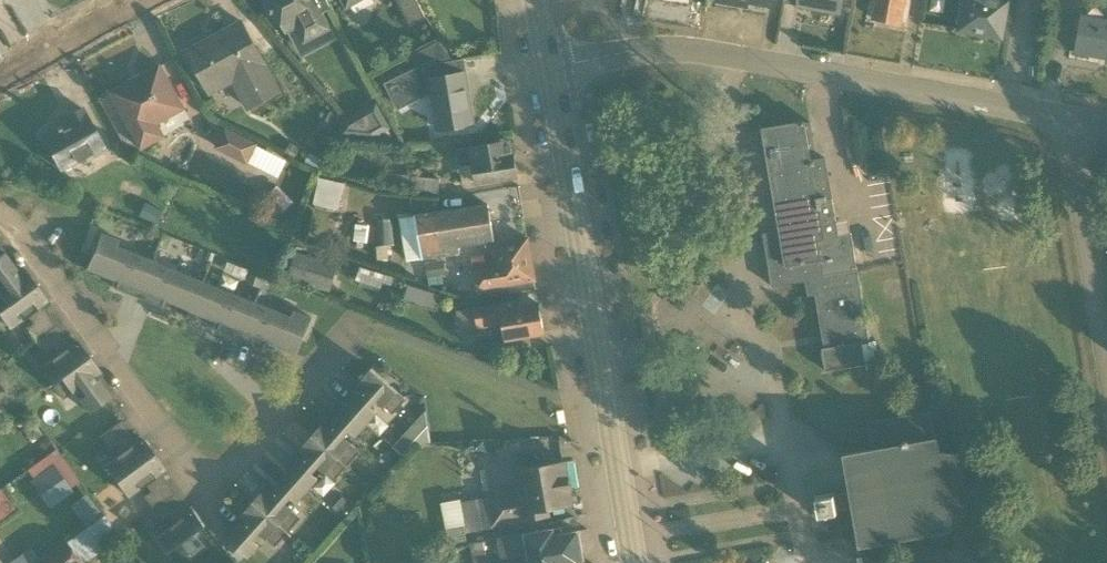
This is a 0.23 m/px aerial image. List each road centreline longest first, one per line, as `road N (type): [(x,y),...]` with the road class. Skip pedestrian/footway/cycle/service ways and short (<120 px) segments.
road 1 (residential): [(0,223),(18,237),(192,480),(222,482),(351,336)]
road 2 (residential): [(549,68),(629,52),(724,56),(1081,121)]
road 3 (secondary): [(549,68),(634,562)]
road 4 (residential): [(1081,121),(1077,177),(1106,358)]
road 5 (residential): [(146,0),(0,77)]

